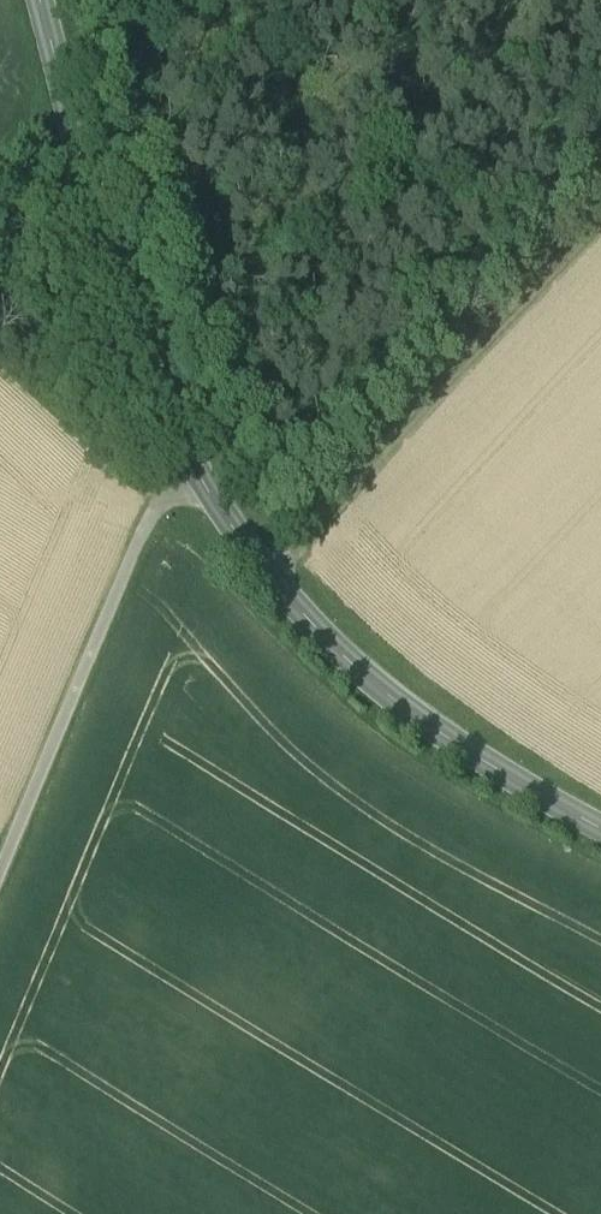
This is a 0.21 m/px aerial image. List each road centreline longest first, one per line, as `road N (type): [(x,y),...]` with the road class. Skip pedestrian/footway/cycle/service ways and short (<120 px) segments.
road 1 (tertiary): [(600,825),(413,715),(337,646),(220,510),(156,393),(39,0)]
road 2 (track): [(271,572),(600,230)]
road 3 (track): [(0,880),(159,506),(205,483)]

